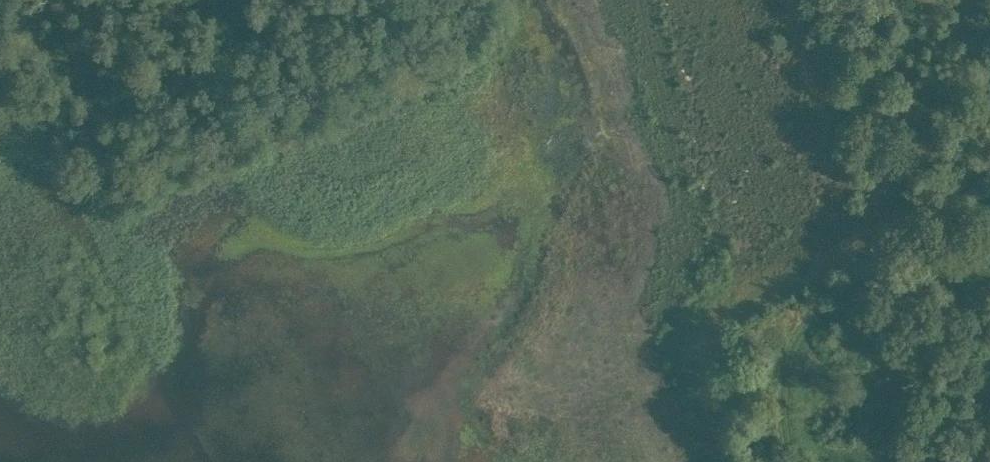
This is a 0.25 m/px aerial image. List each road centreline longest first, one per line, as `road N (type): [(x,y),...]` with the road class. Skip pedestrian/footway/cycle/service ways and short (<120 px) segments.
road 1 (track): [(989,247),(822,318),(790,347),(782,370),(792,461)]

